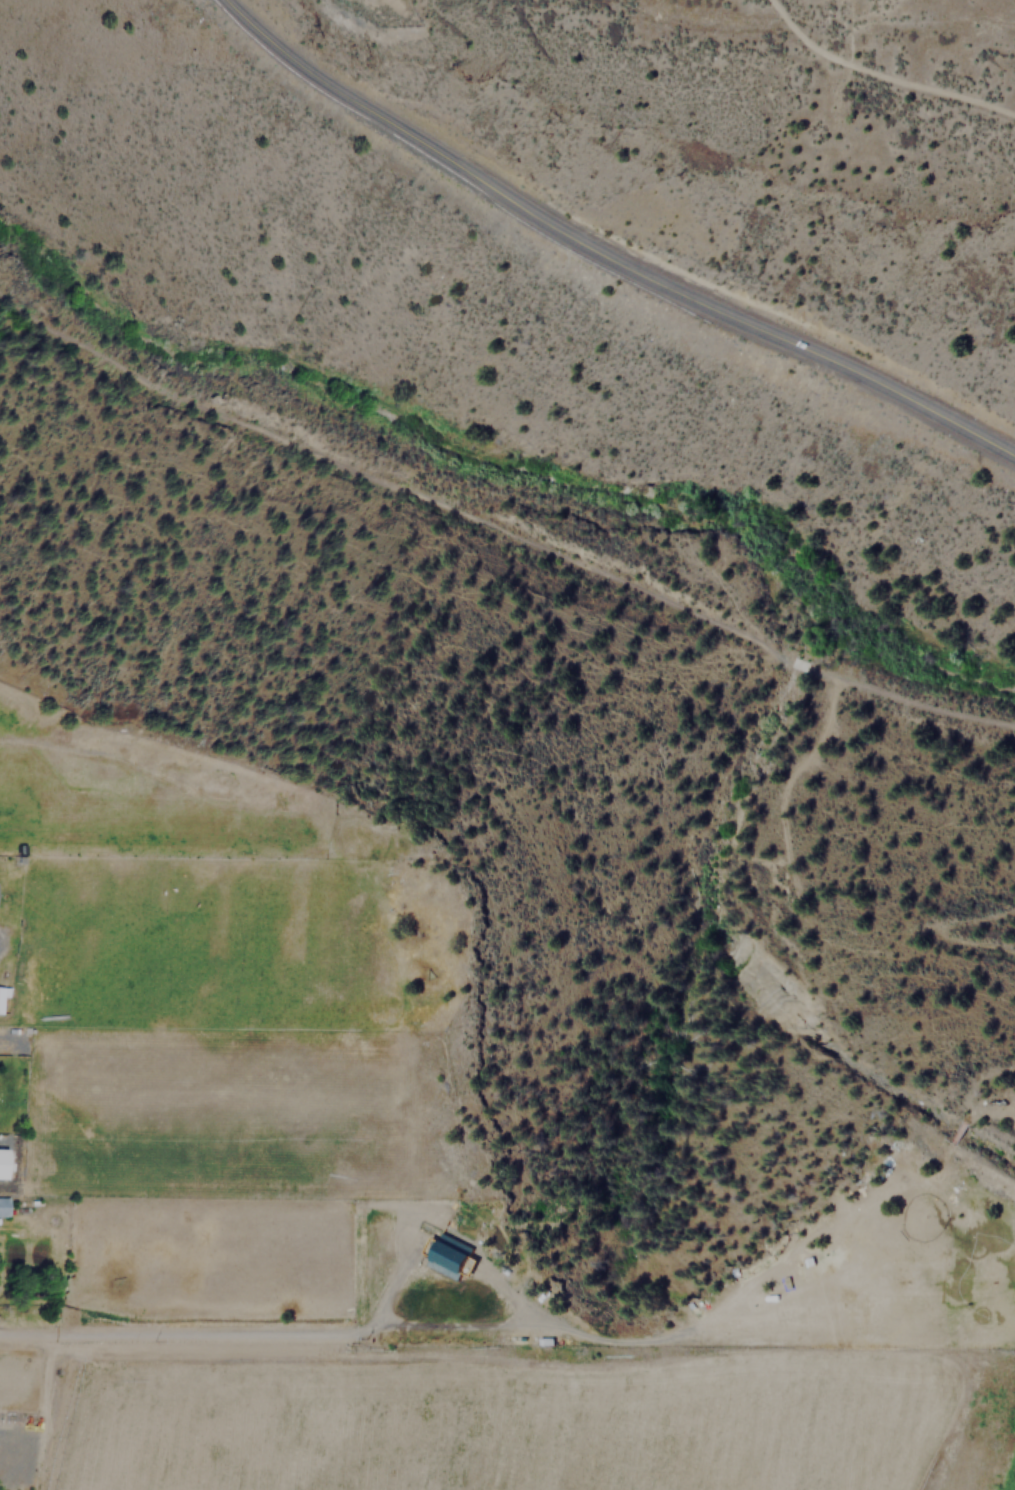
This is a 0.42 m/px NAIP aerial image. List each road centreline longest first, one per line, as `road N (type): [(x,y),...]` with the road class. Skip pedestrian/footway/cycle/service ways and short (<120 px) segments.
road 1 (track): [(1014,722),(903,698),(768,648),(131,374),(0,294)]
road 2 (tertiary): [(1014,453),(565,232),(271,43),(227,0)]
road 3 (track): [(252,1332),(0,1329)]

